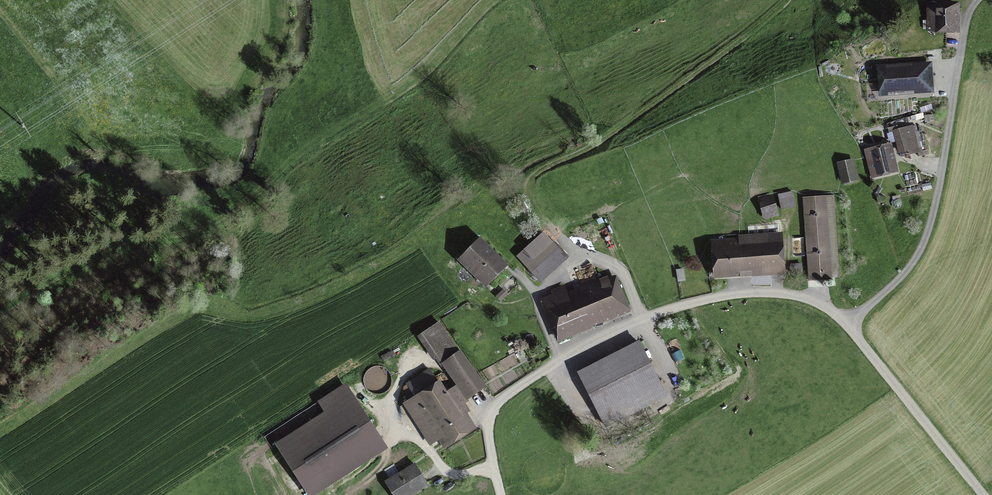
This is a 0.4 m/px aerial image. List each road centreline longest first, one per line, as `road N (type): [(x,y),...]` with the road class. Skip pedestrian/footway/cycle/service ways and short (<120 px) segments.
road 1 (residential): [(847,325),(806,298),(751,292),(689,304),(608,333),(493,411),(488,431),(500,494)]
road 2 (track): [(789,0),(609,139),(536,175),(531,204),(562,245),(584,254)]
road 3 (residential): [(847,325),(924,244),(967,18),(977,0)]
road 4 (residential): [(984,494),(847,325)]

